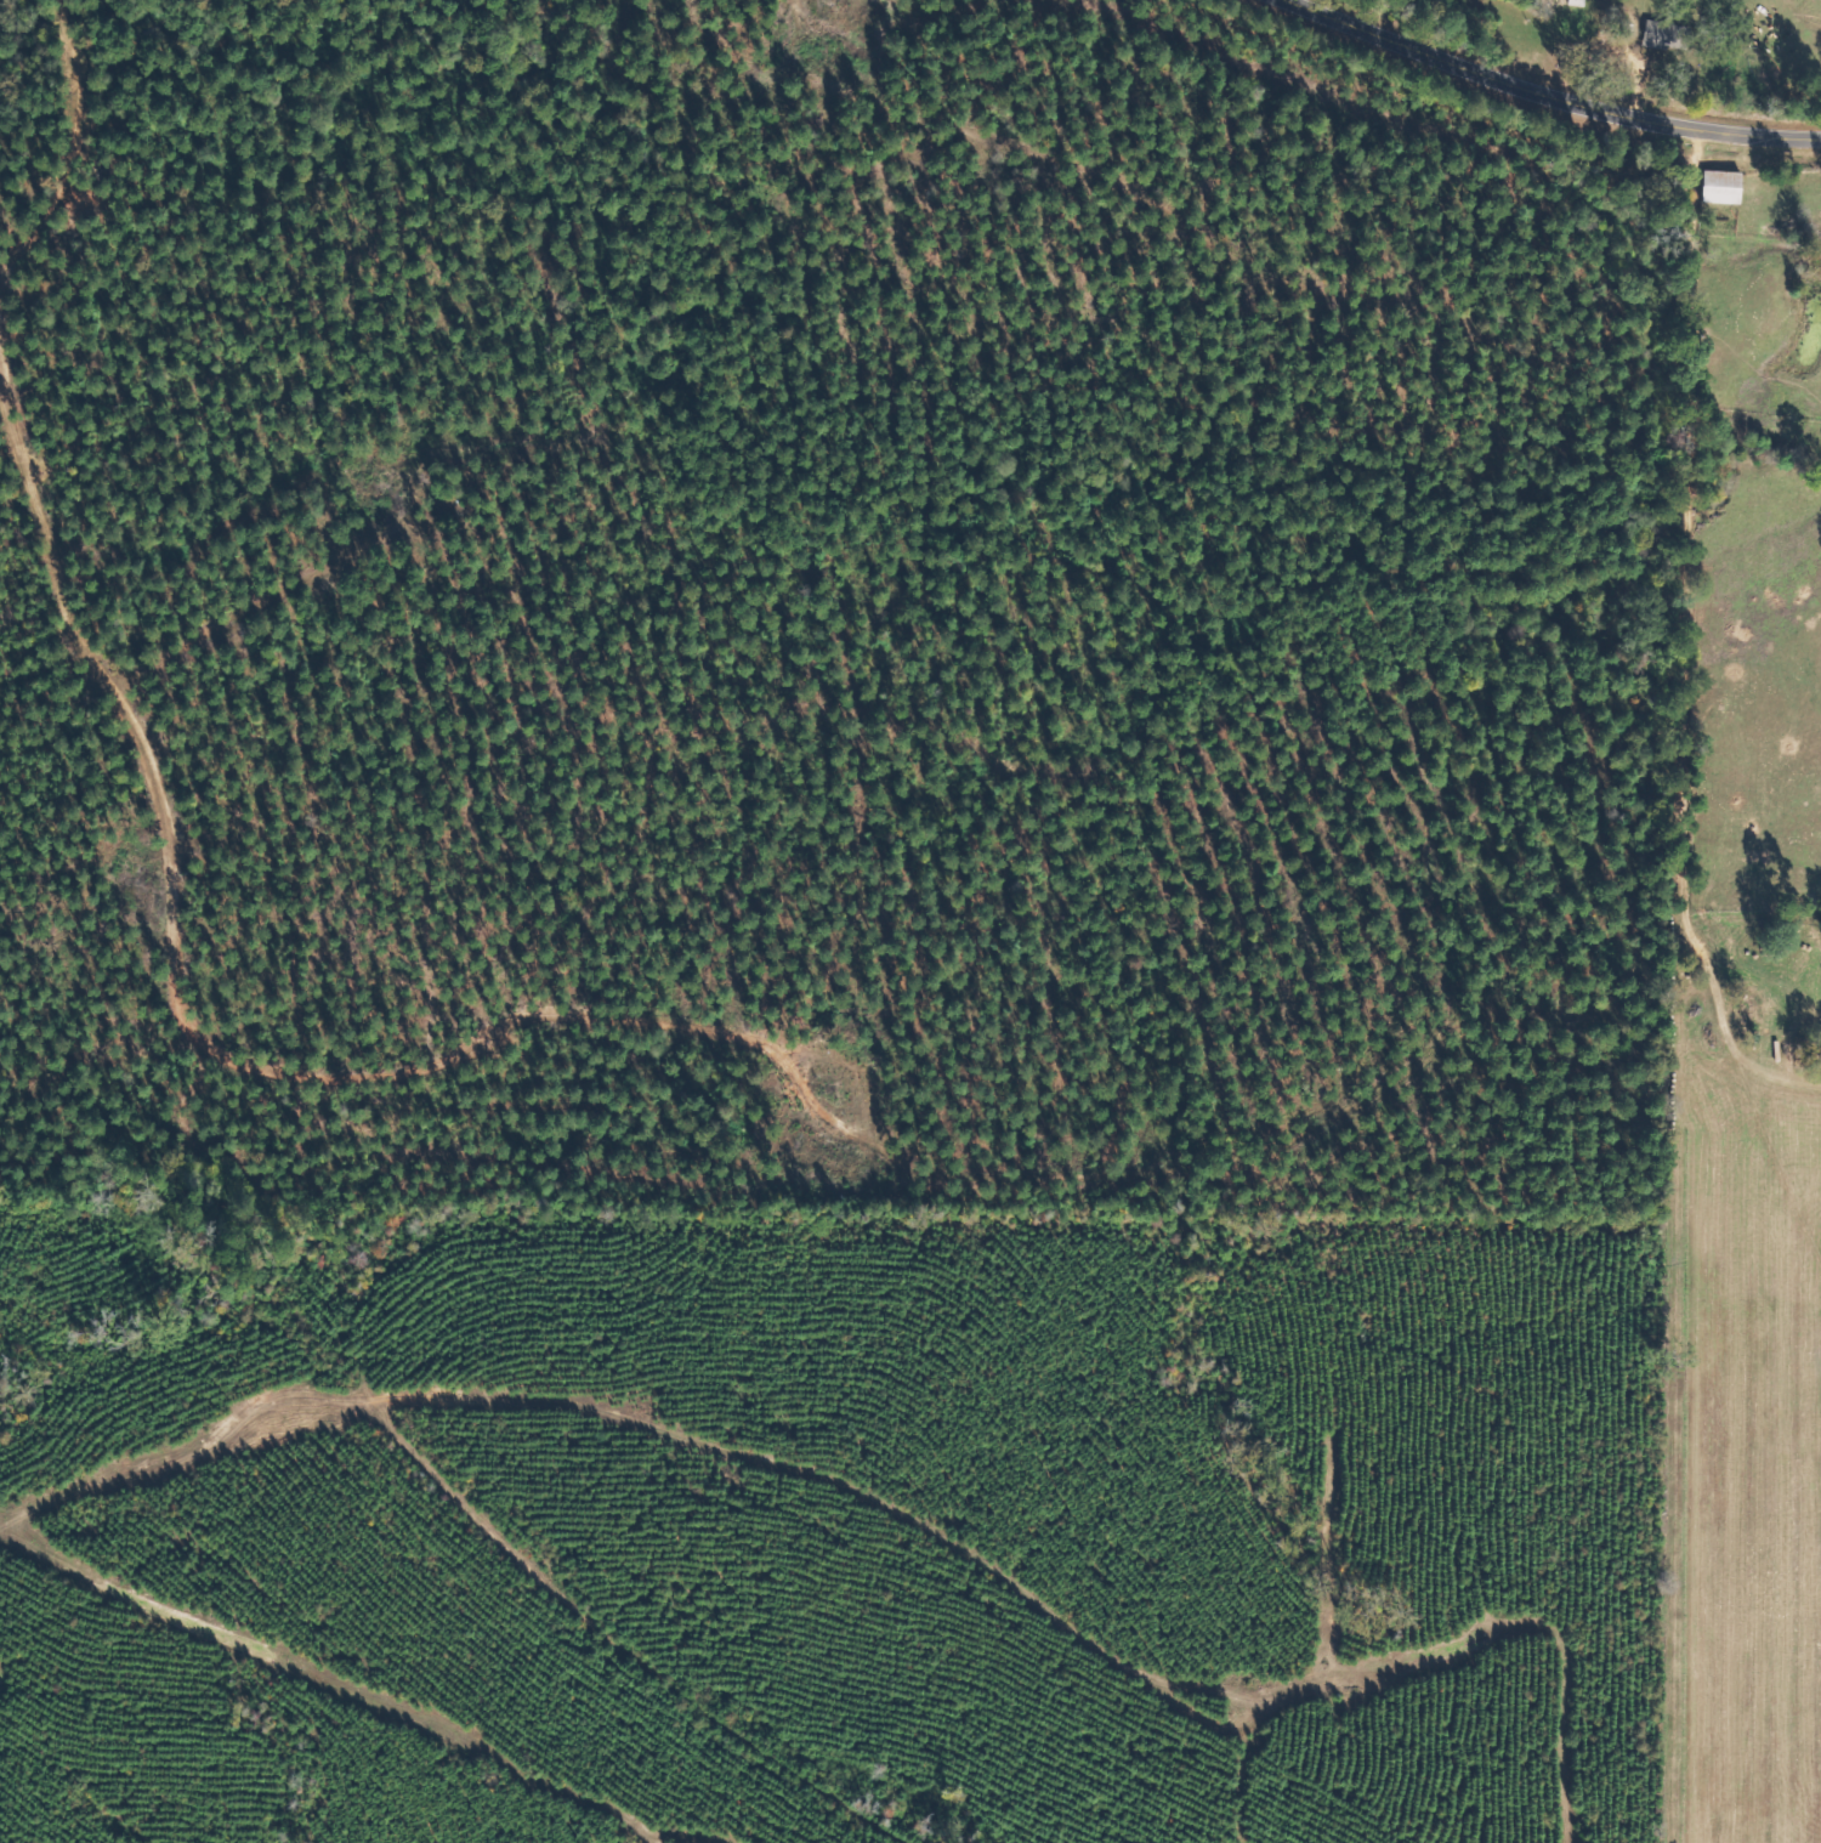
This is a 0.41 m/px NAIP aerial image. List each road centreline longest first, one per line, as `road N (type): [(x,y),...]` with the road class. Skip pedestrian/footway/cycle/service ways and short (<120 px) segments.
road 1 (residential): [(1701,131),(1701,844),(1726,929)]
road 2 (secondary): [(1291,0),(1482,74),(1636,119),(1820,140)]

